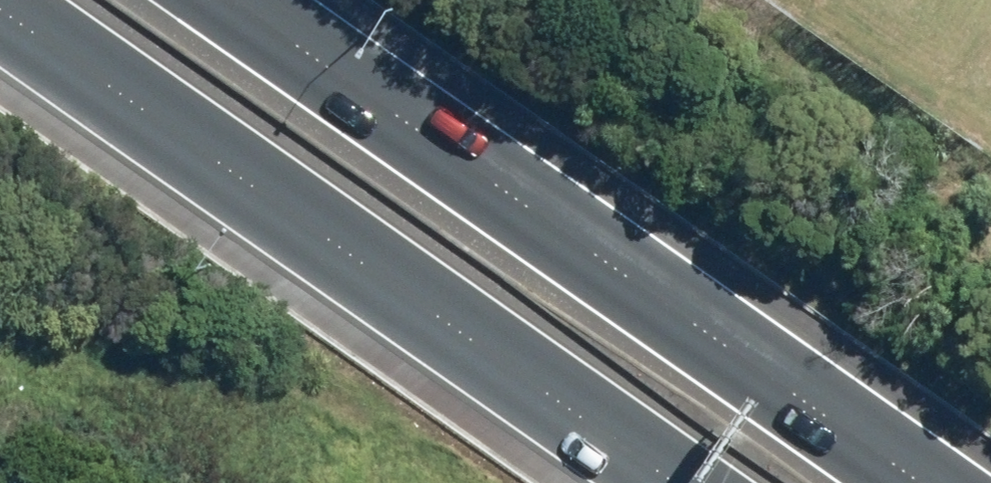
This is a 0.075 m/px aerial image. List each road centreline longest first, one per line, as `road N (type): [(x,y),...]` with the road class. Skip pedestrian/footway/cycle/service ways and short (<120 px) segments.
road 1 (motorway): [(272,0),(955,482)]
road 2 (motorway): [(681,482),(0,0)]

